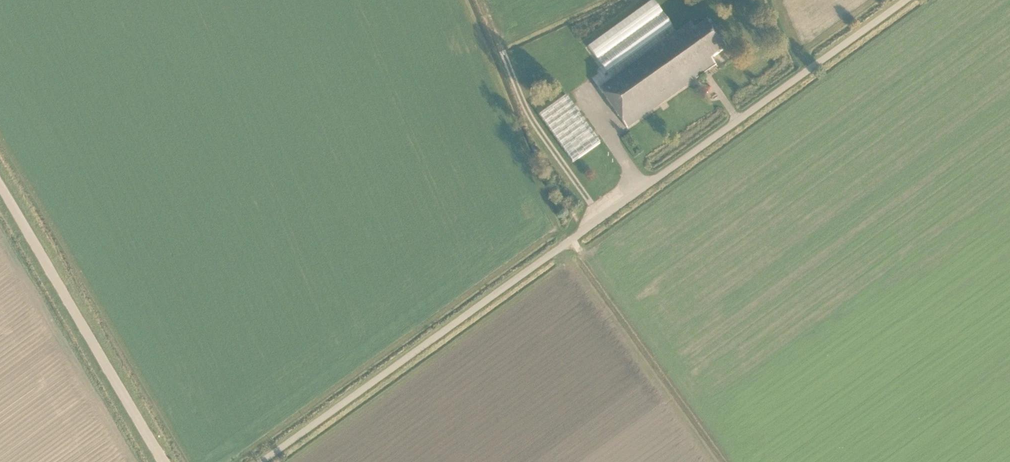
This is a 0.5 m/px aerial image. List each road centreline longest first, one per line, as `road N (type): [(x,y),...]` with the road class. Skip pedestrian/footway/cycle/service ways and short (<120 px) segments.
road 1 (unclassified): [(263,461),(909,0)]
road 2 (unclassified): [(163,461),(0,190)]

